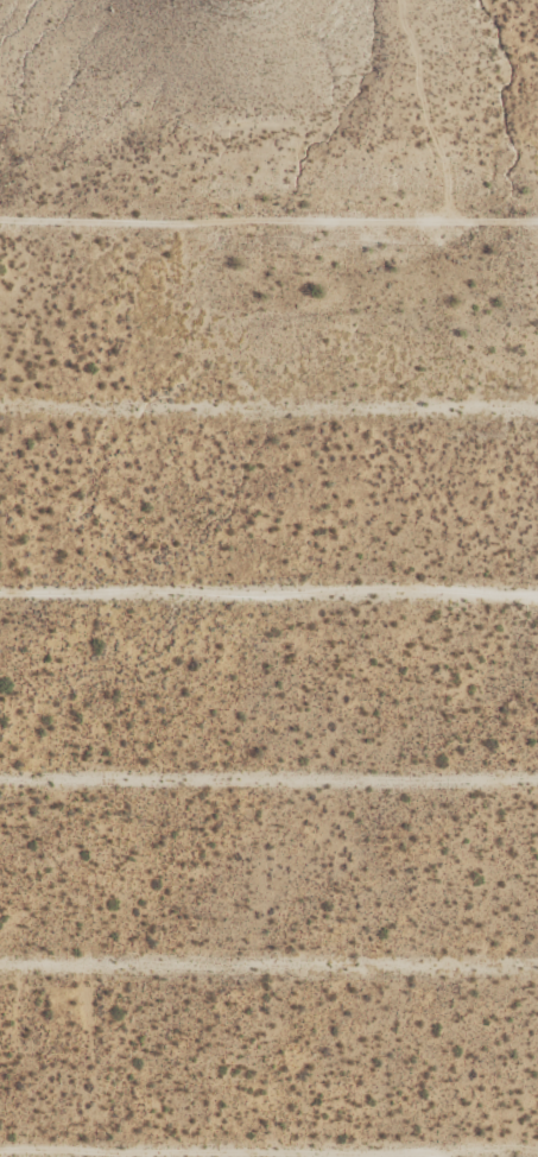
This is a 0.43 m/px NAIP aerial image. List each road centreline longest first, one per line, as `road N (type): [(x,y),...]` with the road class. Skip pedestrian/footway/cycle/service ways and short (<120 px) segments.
road 1 (track): [(537,594),(0,597)]
road 2 (track): [(0,409),(537,410)]
road 3 (track): [(0,966),(537,967)]
road 4 (track): [(0,781),(537,781)]
road 5 (track): [(0,223),(537,223)]
road 6 (track): [(537,1156),(0,1156)]

